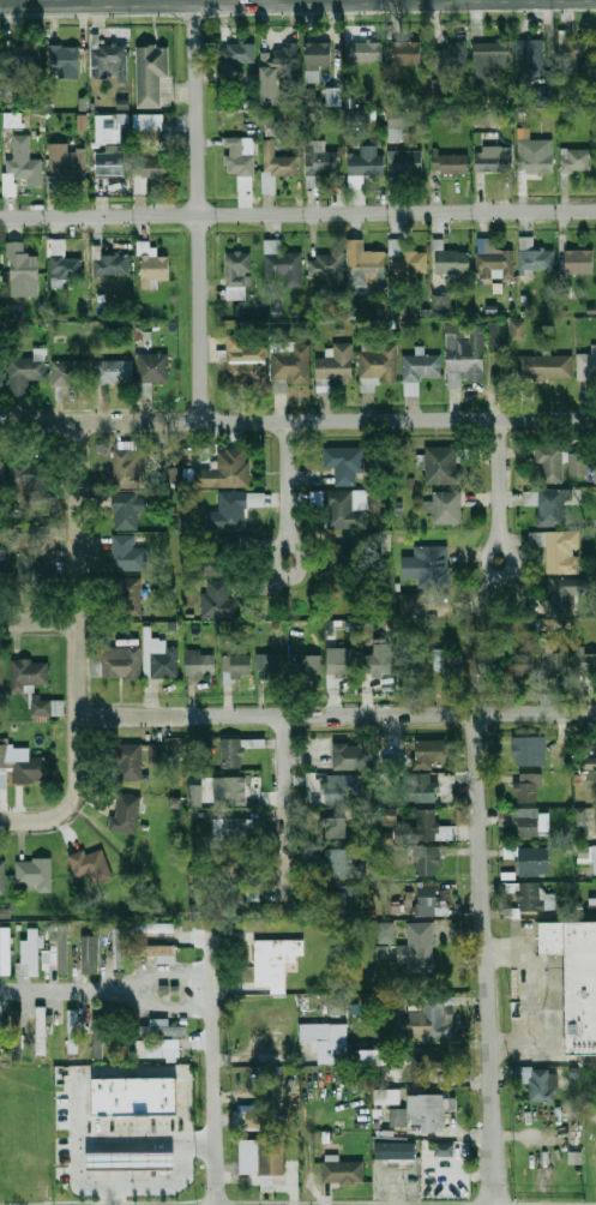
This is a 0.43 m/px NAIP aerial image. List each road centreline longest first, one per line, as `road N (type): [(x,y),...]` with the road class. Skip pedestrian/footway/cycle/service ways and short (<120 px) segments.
road 1 (residential): [(0,217),(595,209)]
road 2 (residential): [(0,424),(595,418)]
road 3 (tertiary): [(0,7),(522,0)]
road 4 (residential): [(79,717),(595,711)]
road 5 (residential): [(497,1204),(480,713)]
road 6 (residential): [(203,419),(195,5)]
road 7 (residential): [(79,717),(77,424)]
road 8 (residential): [(213,1204),(212,970)]
road 9 (residential): [(287,913),(287,714)]
road 10 (residential): [(0,818),(64,811),(77,784),(79,717)]
road 11 (residential): [(288,565),(288,420)]
road 12 (residential): [(501,562),(500,418)]

